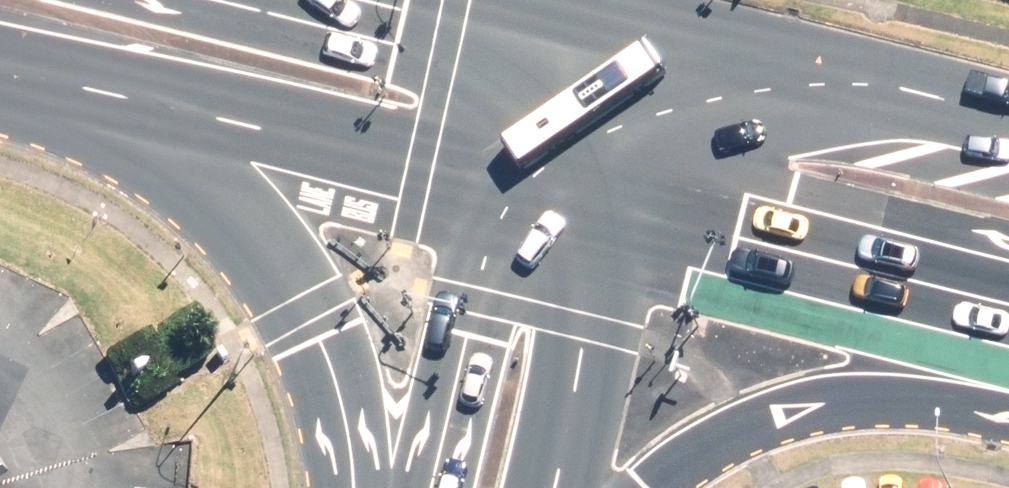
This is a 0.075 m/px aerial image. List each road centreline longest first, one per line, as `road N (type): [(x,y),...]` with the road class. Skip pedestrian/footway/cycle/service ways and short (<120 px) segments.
road 1 (primary): [(566,16),(1008,132)]
road 2 (primary): [(373,487),(317,328),(245,212),(155,123)]
road 3 (primary): [(1008,312),(601,208)]
road 4 (primary): [(1008,418),(886,401),(787,414),(705,441),(639,487)]
road 5 (primary): [(472,186),(155,123)]
road 6 (primary): [(417,487),(472,186)]
road 7 (primary): [(601,208),(539,487)]
road 8 (primary): [(566,16),(601,208)]
road 9 (primary): [(472,186),(566,16)]
road 10 (primary): [(155,123),(0,79)]
road 11 (primary): [(601,208),(472,186)]

